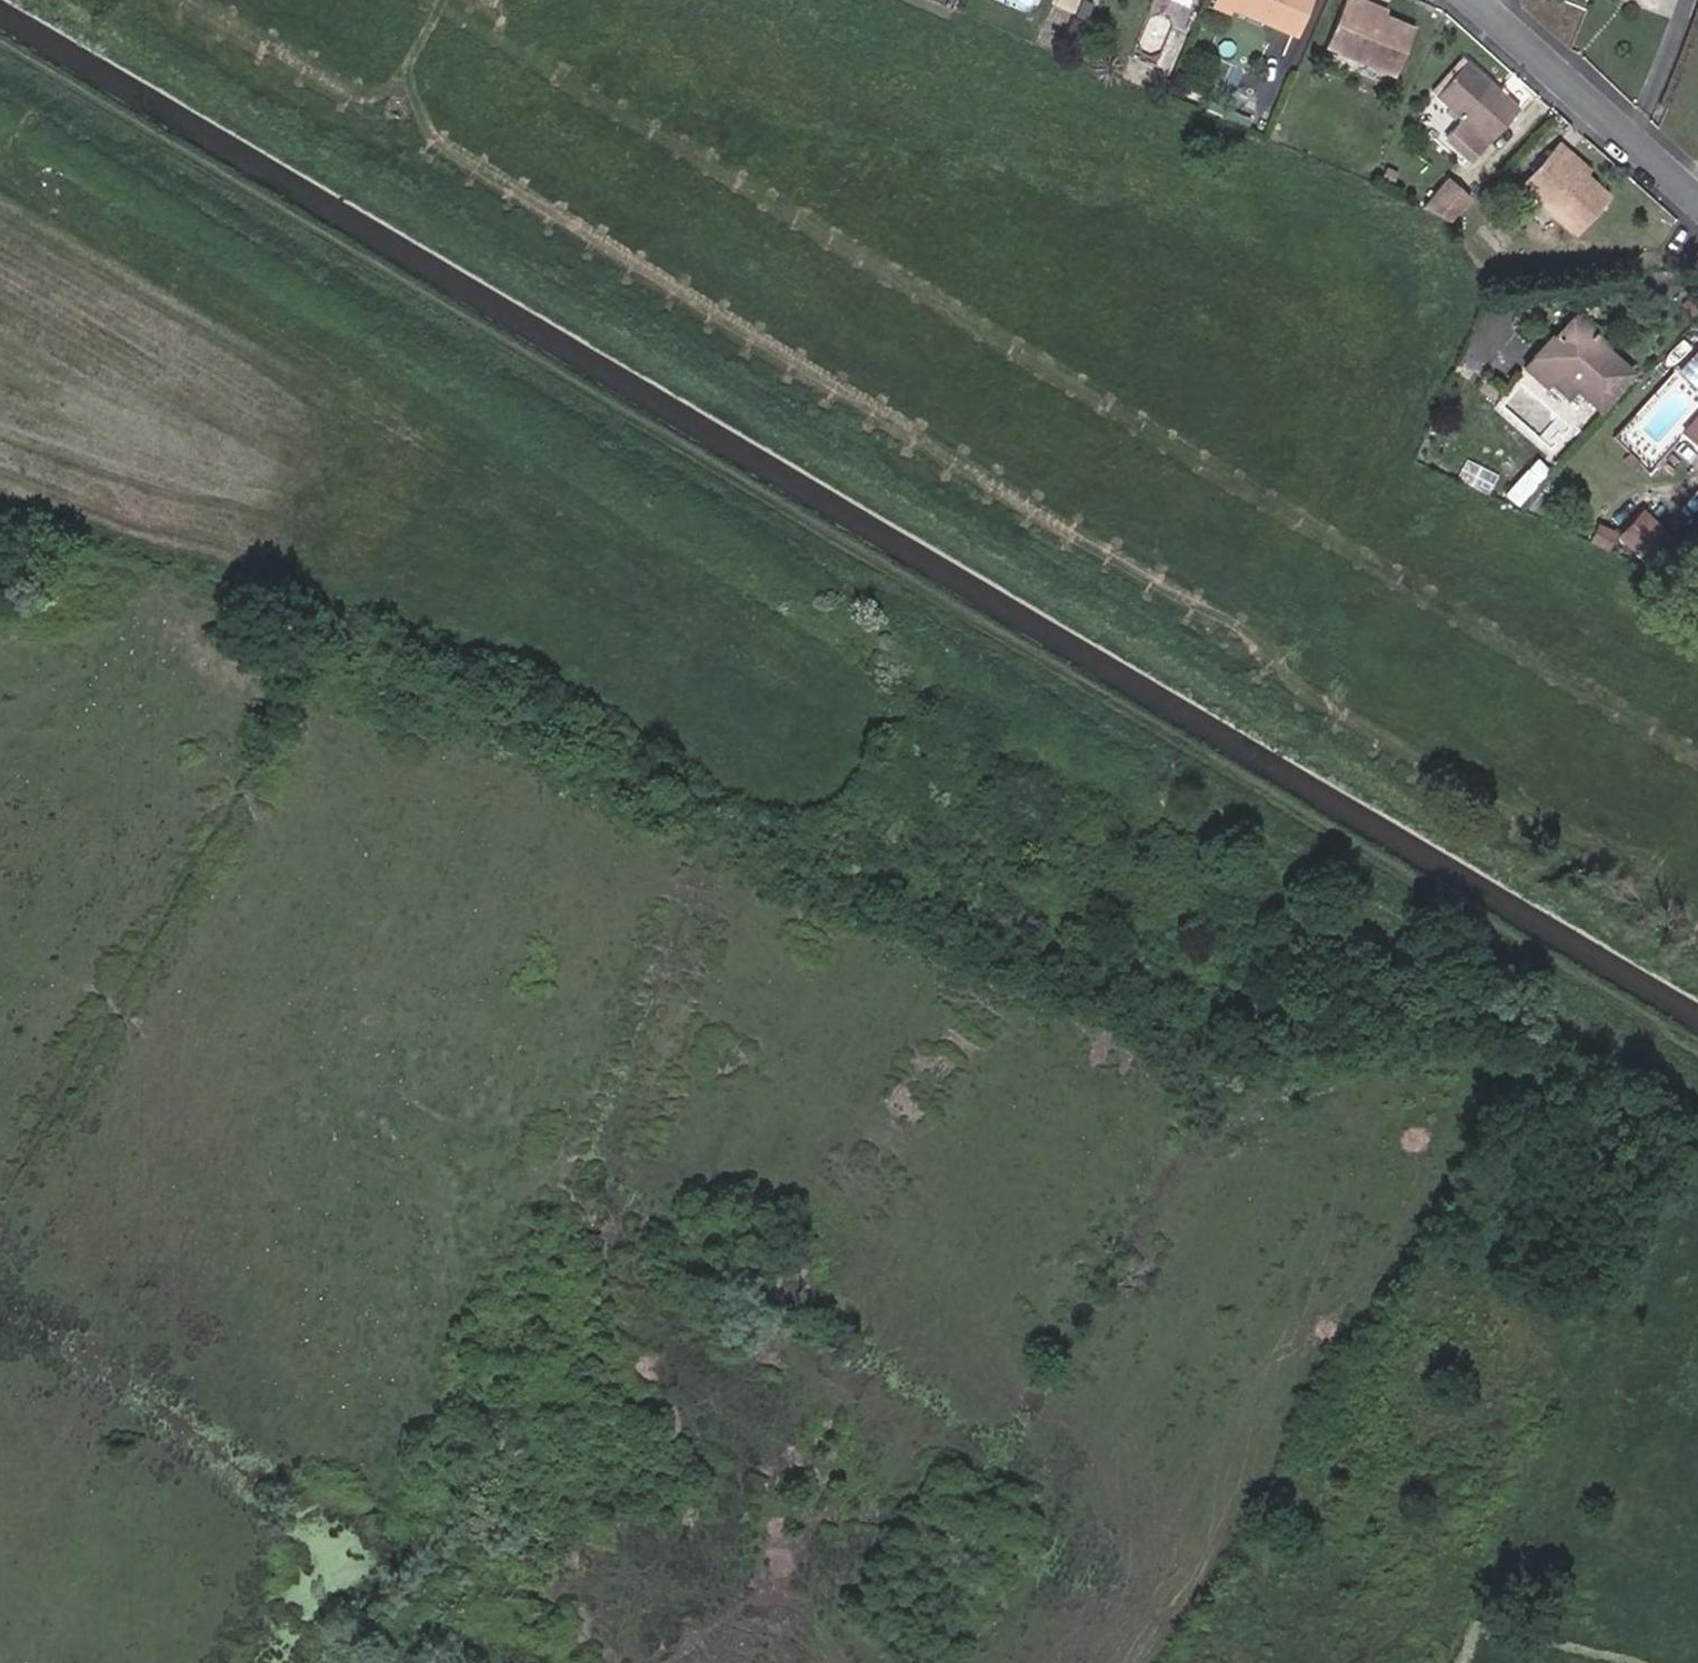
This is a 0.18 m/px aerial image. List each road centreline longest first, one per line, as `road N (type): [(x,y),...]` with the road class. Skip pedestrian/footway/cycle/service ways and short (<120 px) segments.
road 1 (residential): [(1492,0),(1697,203)]

